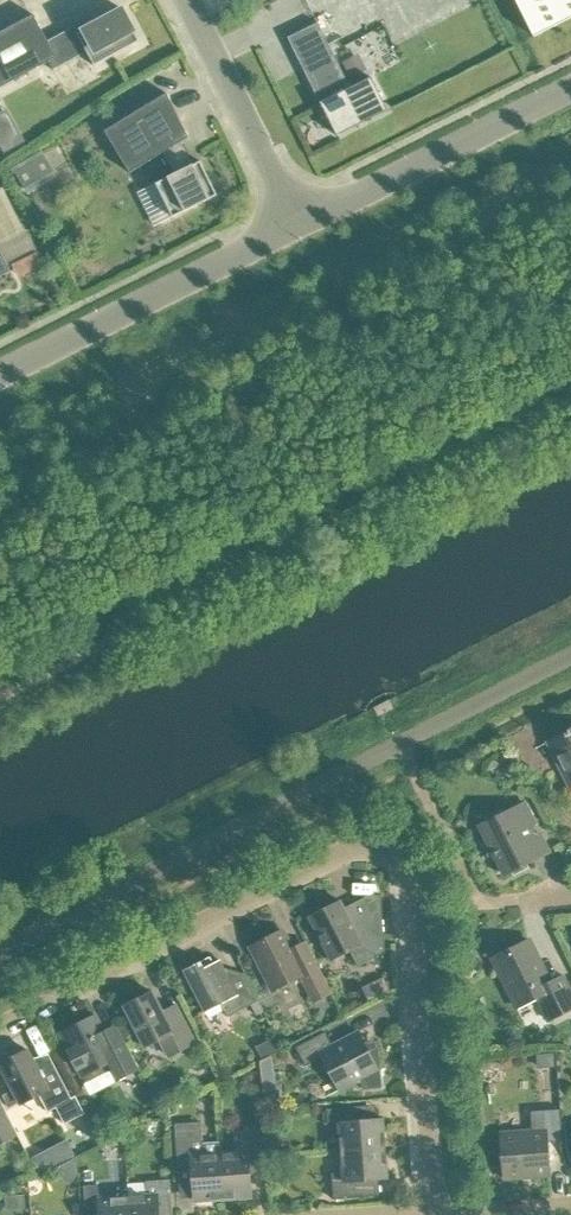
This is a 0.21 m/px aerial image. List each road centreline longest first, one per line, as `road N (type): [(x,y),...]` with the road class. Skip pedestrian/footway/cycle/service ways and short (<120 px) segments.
road 1 (residential): [(0,1029),(341,855),(378,847),(397,856),(410,889),(434,1214)]
road 2 (residential): [(0,372),(297,228)]
road 3 (residential): [(297,228),(570,91)]
road 4 (residential): [(297,228),(184,0)]

